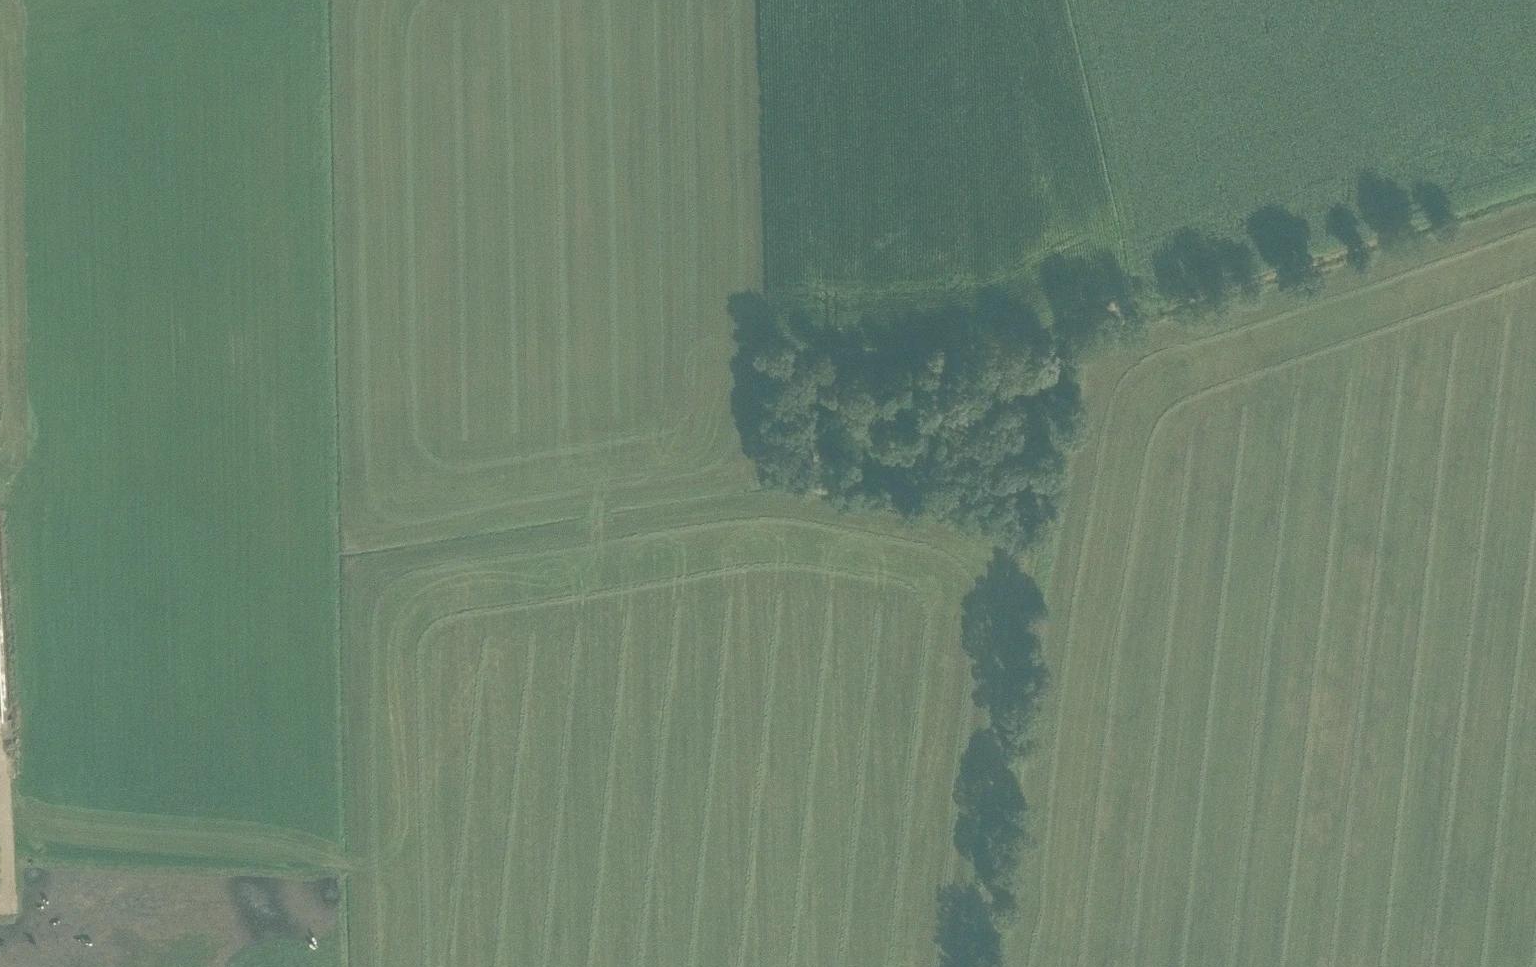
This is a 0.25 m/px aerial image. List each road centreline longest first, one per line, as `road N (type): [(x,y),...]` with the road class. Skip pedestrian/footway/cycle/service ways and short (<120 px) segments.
road 1 (track): [(1144,301),(1078,320),(1064,343),(980,966)]

